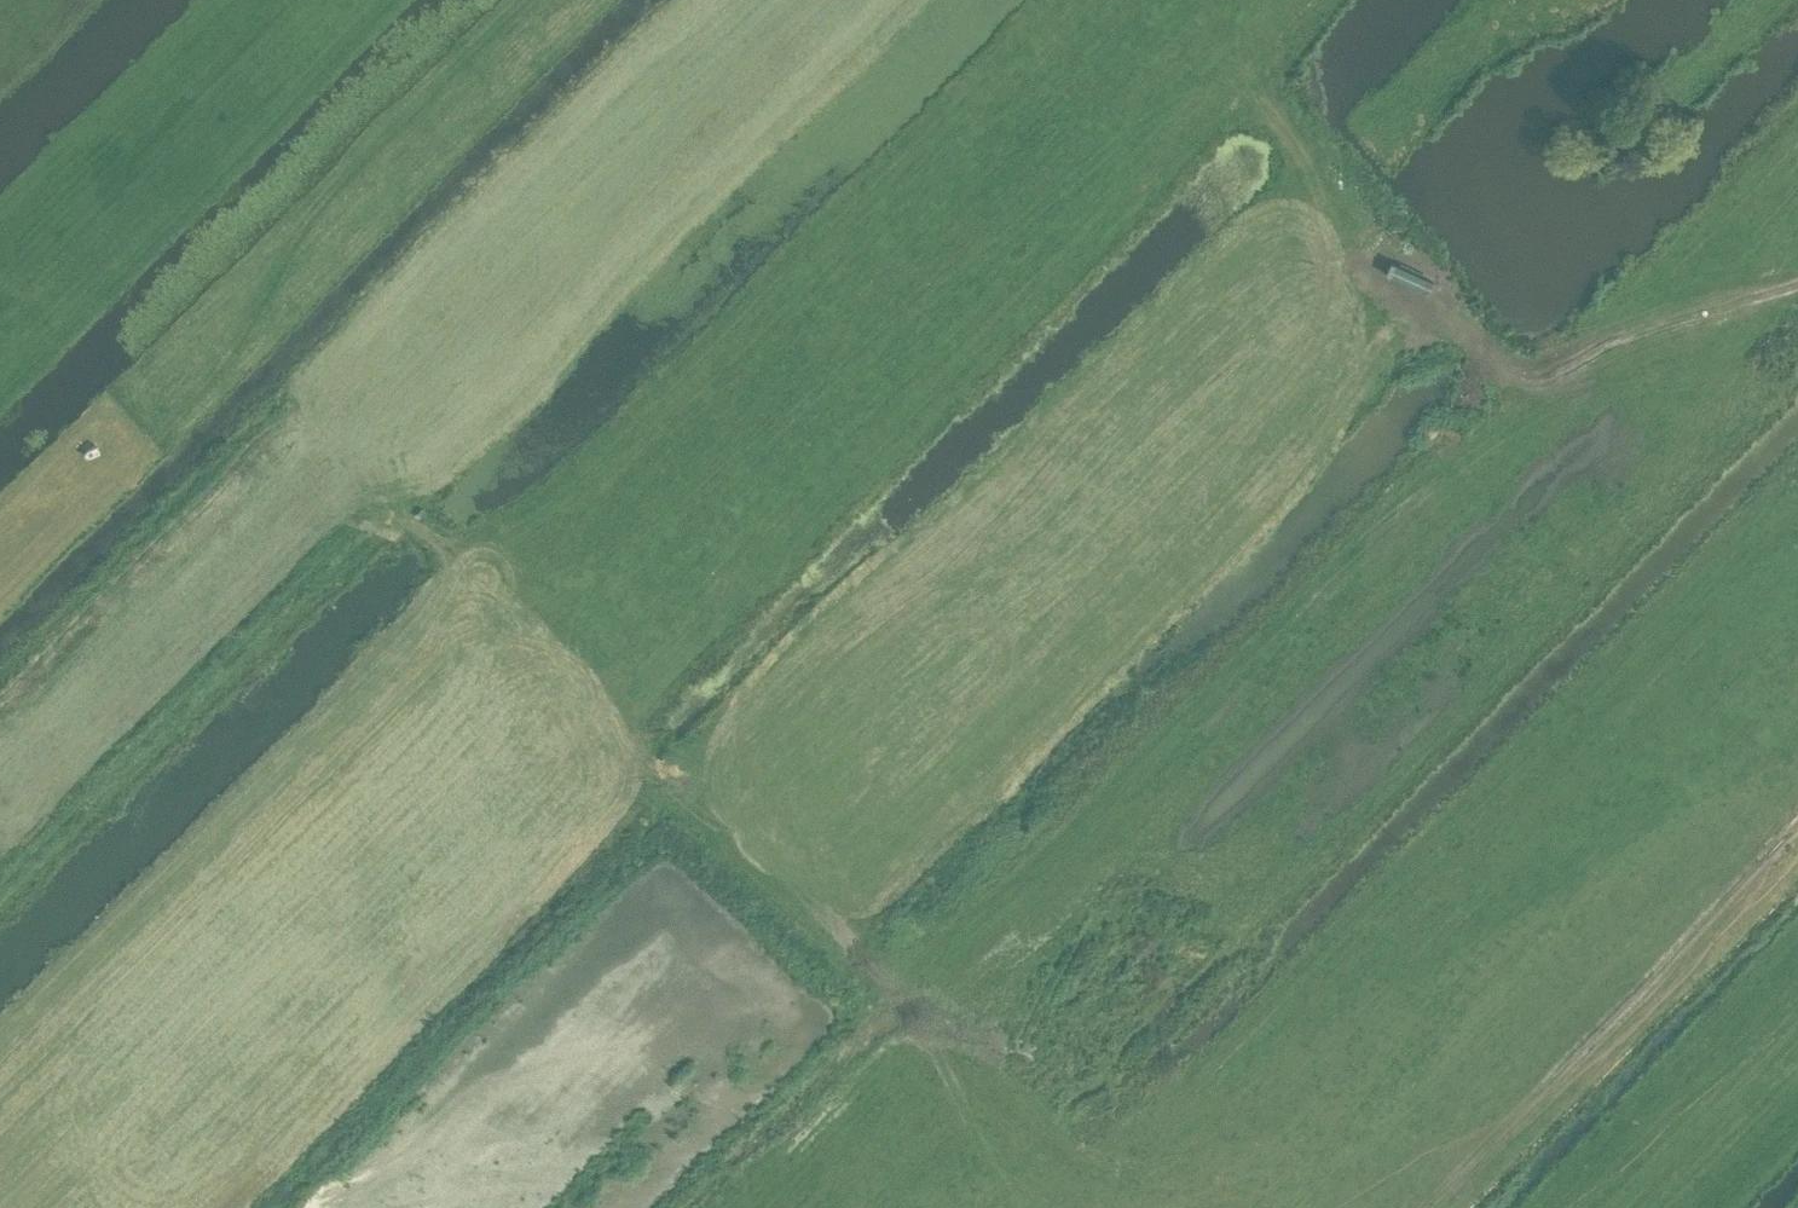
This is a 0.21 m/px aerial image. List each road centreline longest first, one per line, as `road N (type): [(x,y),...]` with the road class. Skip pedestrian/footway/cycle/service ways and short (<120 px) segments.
road 1 (track): [(1431,1207),(1797,839)]

